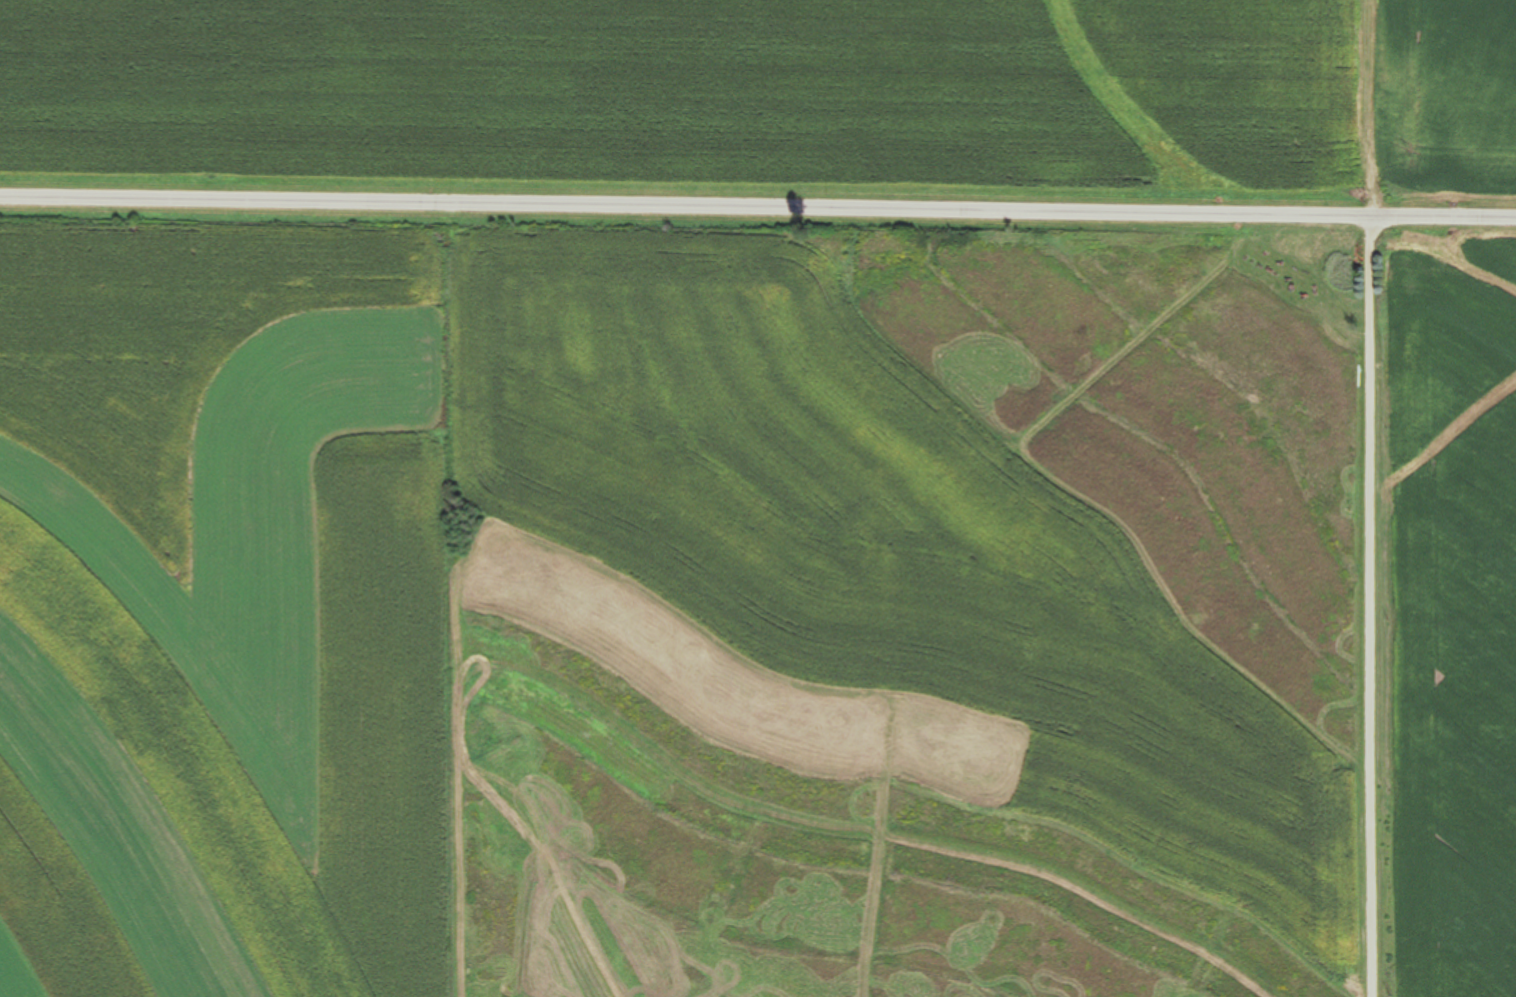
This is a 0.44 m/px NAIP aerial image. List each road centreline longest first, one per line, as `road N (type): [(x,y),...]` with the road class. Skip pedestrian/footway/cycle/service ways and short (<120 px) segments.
road 1 (residential): [(0,185),(1515,190)]
road 2 (residential): [(1368,0),(1389,996)]

